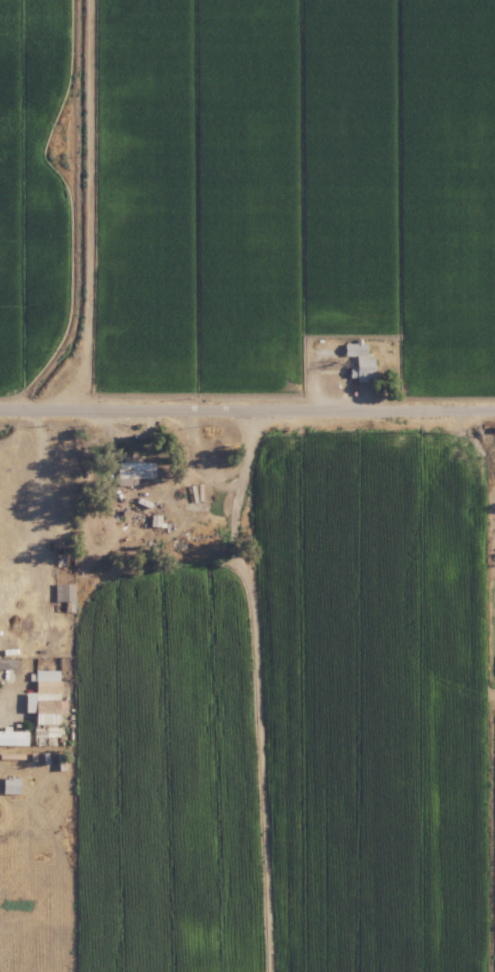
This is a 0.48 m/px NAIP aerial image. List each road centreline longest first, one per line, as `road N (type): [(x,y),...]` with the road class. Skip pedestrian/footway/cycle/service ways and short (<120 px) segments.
road 1 (residential): [(0,396),(494,398)]

